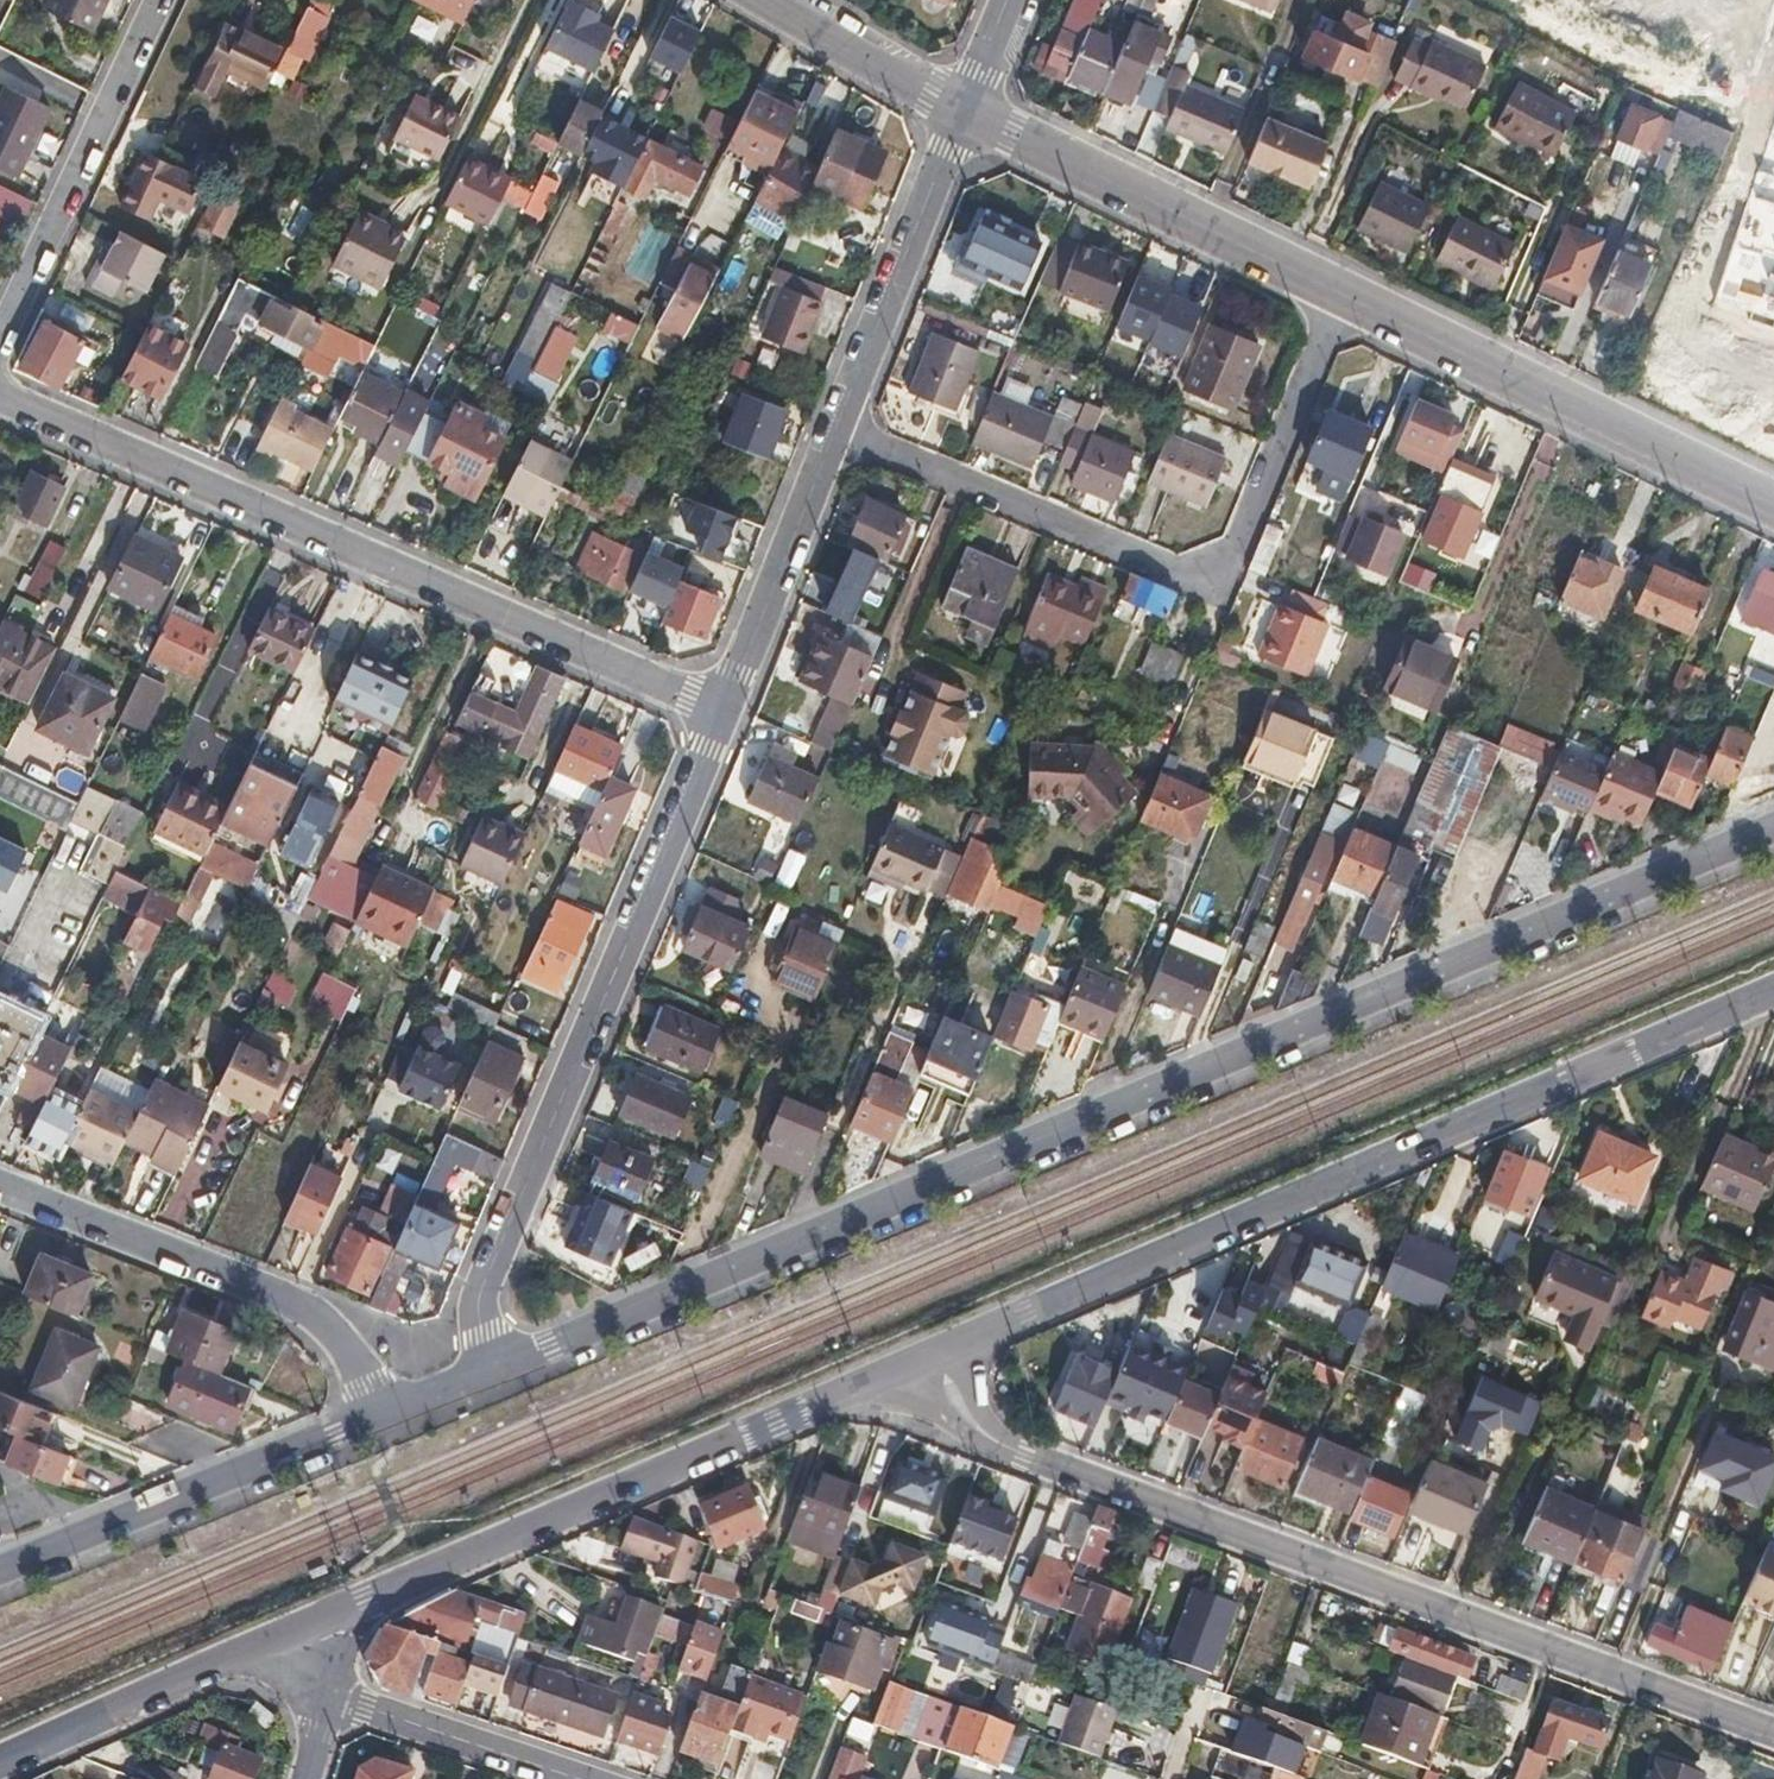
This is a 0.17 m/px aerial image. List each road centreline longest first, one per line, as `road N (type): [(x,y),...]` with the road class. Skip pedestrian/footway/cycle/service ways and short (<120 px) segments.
road 1 (residential): [(1773,827),(497,1374)]
road 2 (residential): [(917,1358),(972,1434),(1773,1730)]
road 3 (residential): [(917,1358),(1773,991)]
road 4 (residential): [(0,394),(721,712)]
road 5 (residential): [(721,712),(483,1290),(497,1374)]
road 6 (residential): [(1344,294),(1237,544),(1208,568),(1172,570),(837,427)]
road 7 (residential): [(295,1629),(917,1358)]
road 8 (residential): [(1344,294),(1773,504)]
road 9 (residential): [(0,1187),(310,1311),(395,1416)]
road 10 (residential): [(965,109),(1344,294)]
road 11 (residential): [(0,343),(161,0)]
road 12 (residential): [(965,109),(837,427)]
road 13 (residential): [(295,1629),(335,1694),(584,1778)]
road 14 (residential): [(0,1766),(295,1629)]
road 15 (residential): [(395,1416),(98,1531)]
road 16 (residential): [(837,427),(721,712)]
road 17 (residential): [(781,0),(965,109)]
road 18 (residential): [(304,1778),(319,1704),(295,1629)]

